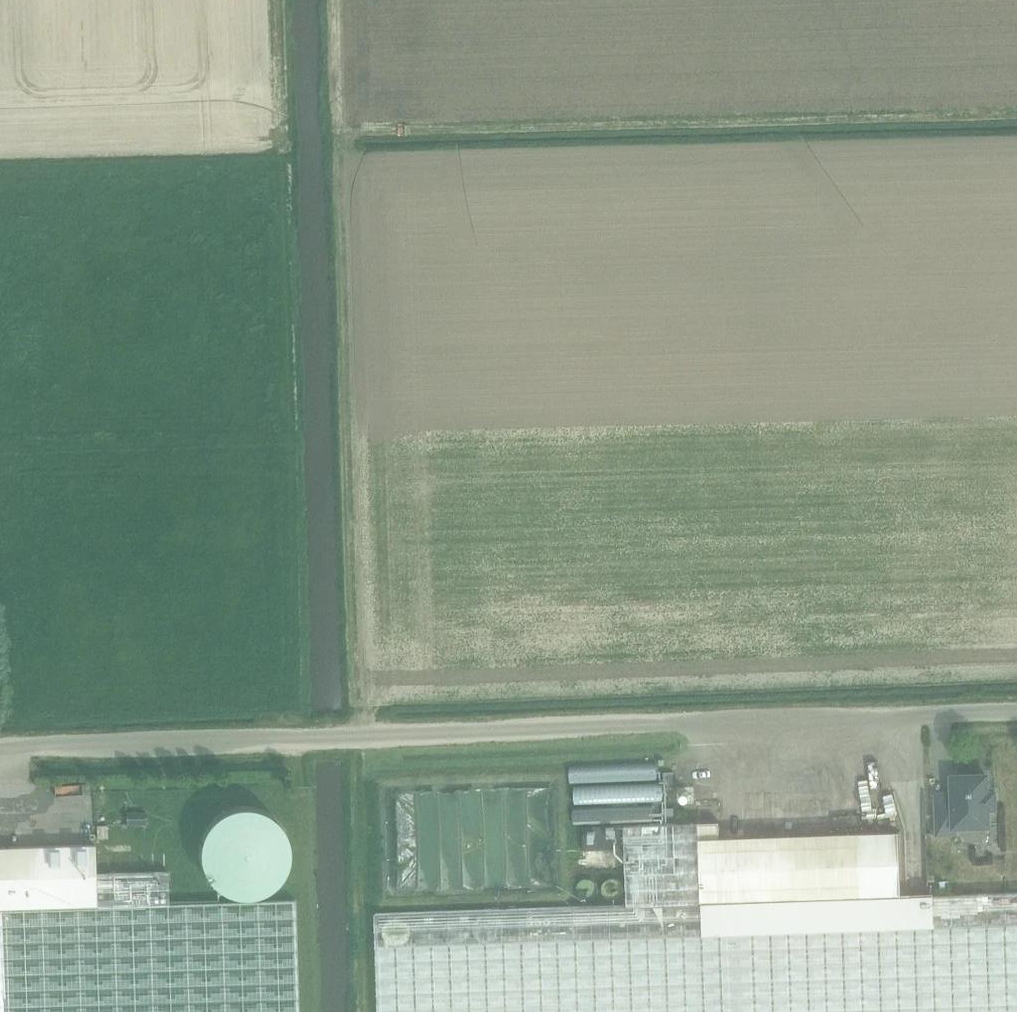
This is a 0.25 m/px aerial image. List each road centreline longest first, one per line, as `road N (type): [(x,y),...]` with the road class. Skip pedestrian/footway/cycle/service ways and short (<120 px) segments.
road 1 (unclassified): [(0,750),(1016,713)]

